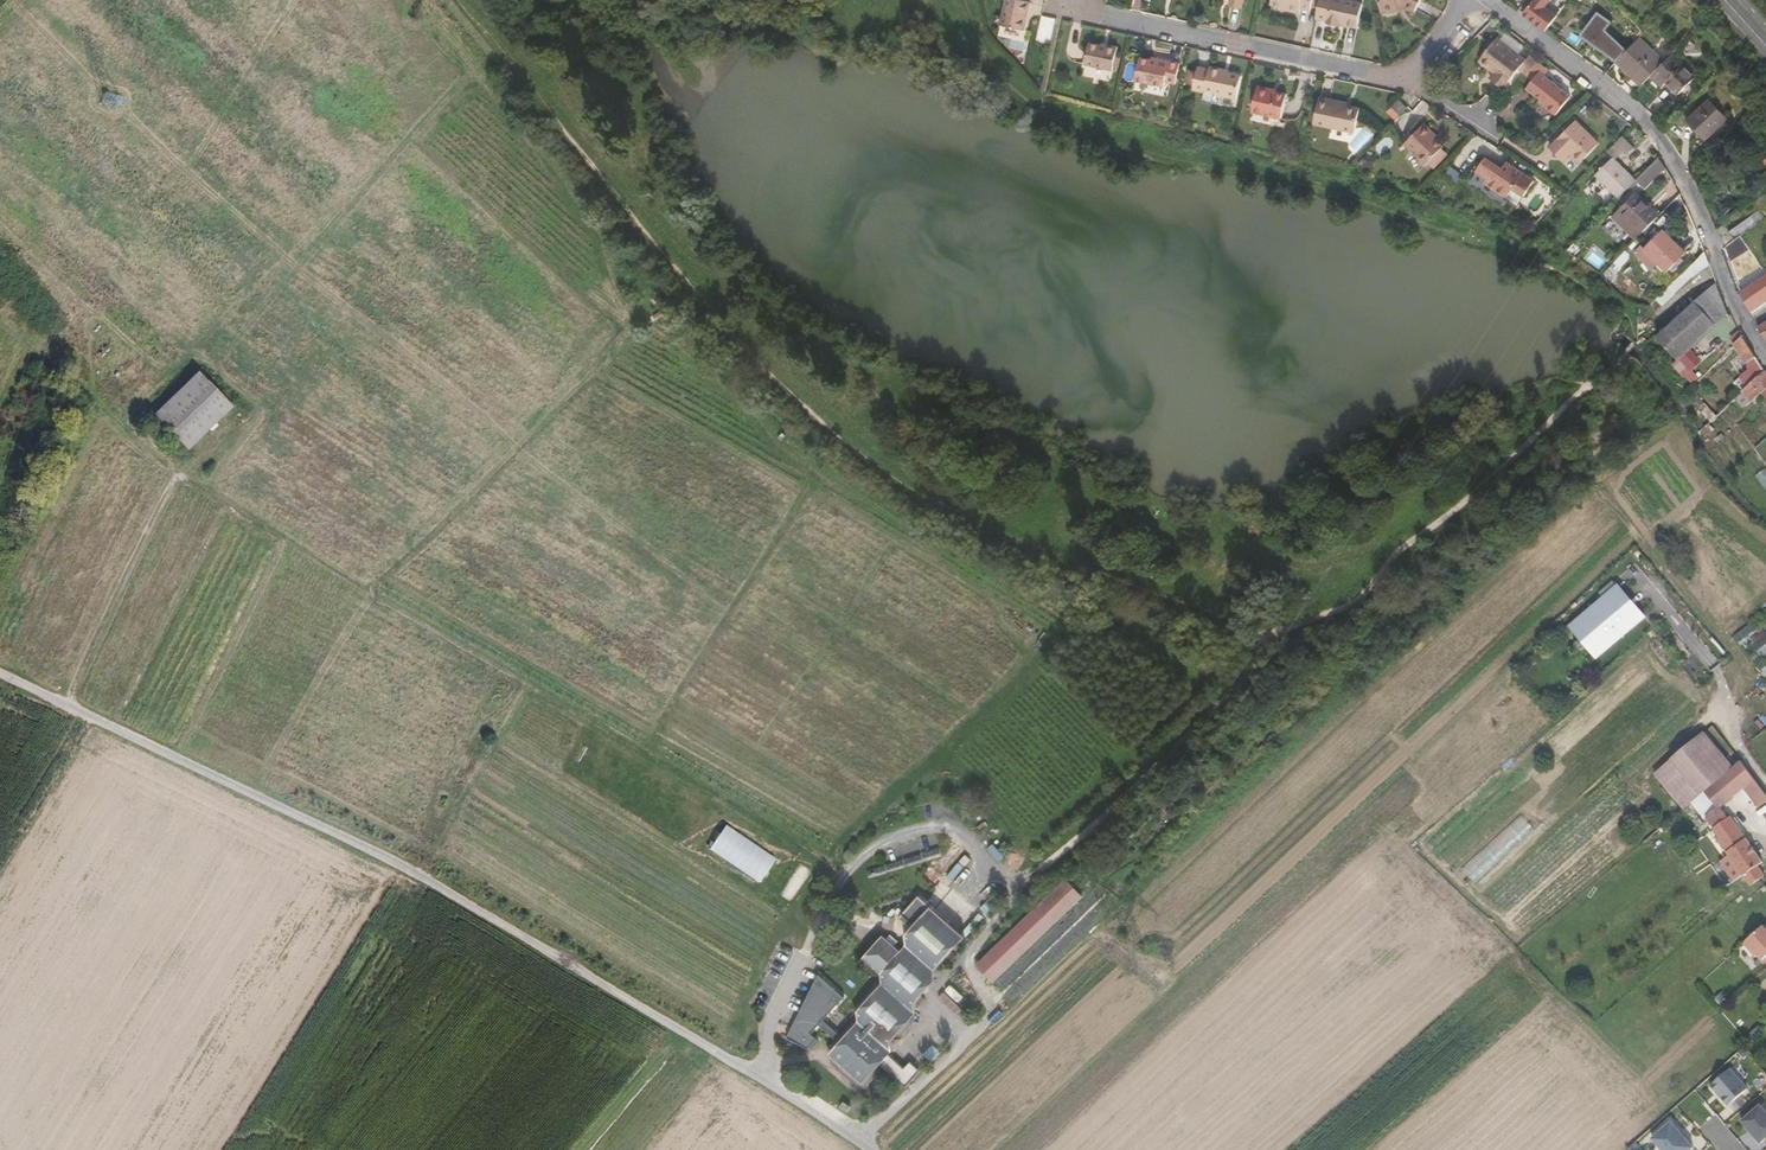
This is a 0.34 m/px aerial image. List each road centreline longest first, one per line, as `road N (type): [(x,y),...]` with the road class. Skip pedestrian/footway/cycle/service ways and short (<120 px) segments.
road 1 (track): [(1276,631),(1246,629),(1188,600),(1099,574),(929,499),(866,458),(768,374),(456,0)]
road 2 (unclassified): [(0,674),(442,889),(860,1140)]
road 3 (residential): [(1490,0),(1643,119),(1690,194),(1765,358)]
road 4 (track): [(1276,631),(1065,851),(1015,885)]
road 5 (residential): [(1063,7),(1414,85)]
road 6 (track): [(72,708),(182,466),(127,421)]
road 7 (track): [(1015,885),(957,830),(937,827),(851,863),(803,951)]
road 8 (unclassified): [(1006,1008),(860,1140)]
road 9 (track): [(1015,885),(959,965),(1006,1008)]

